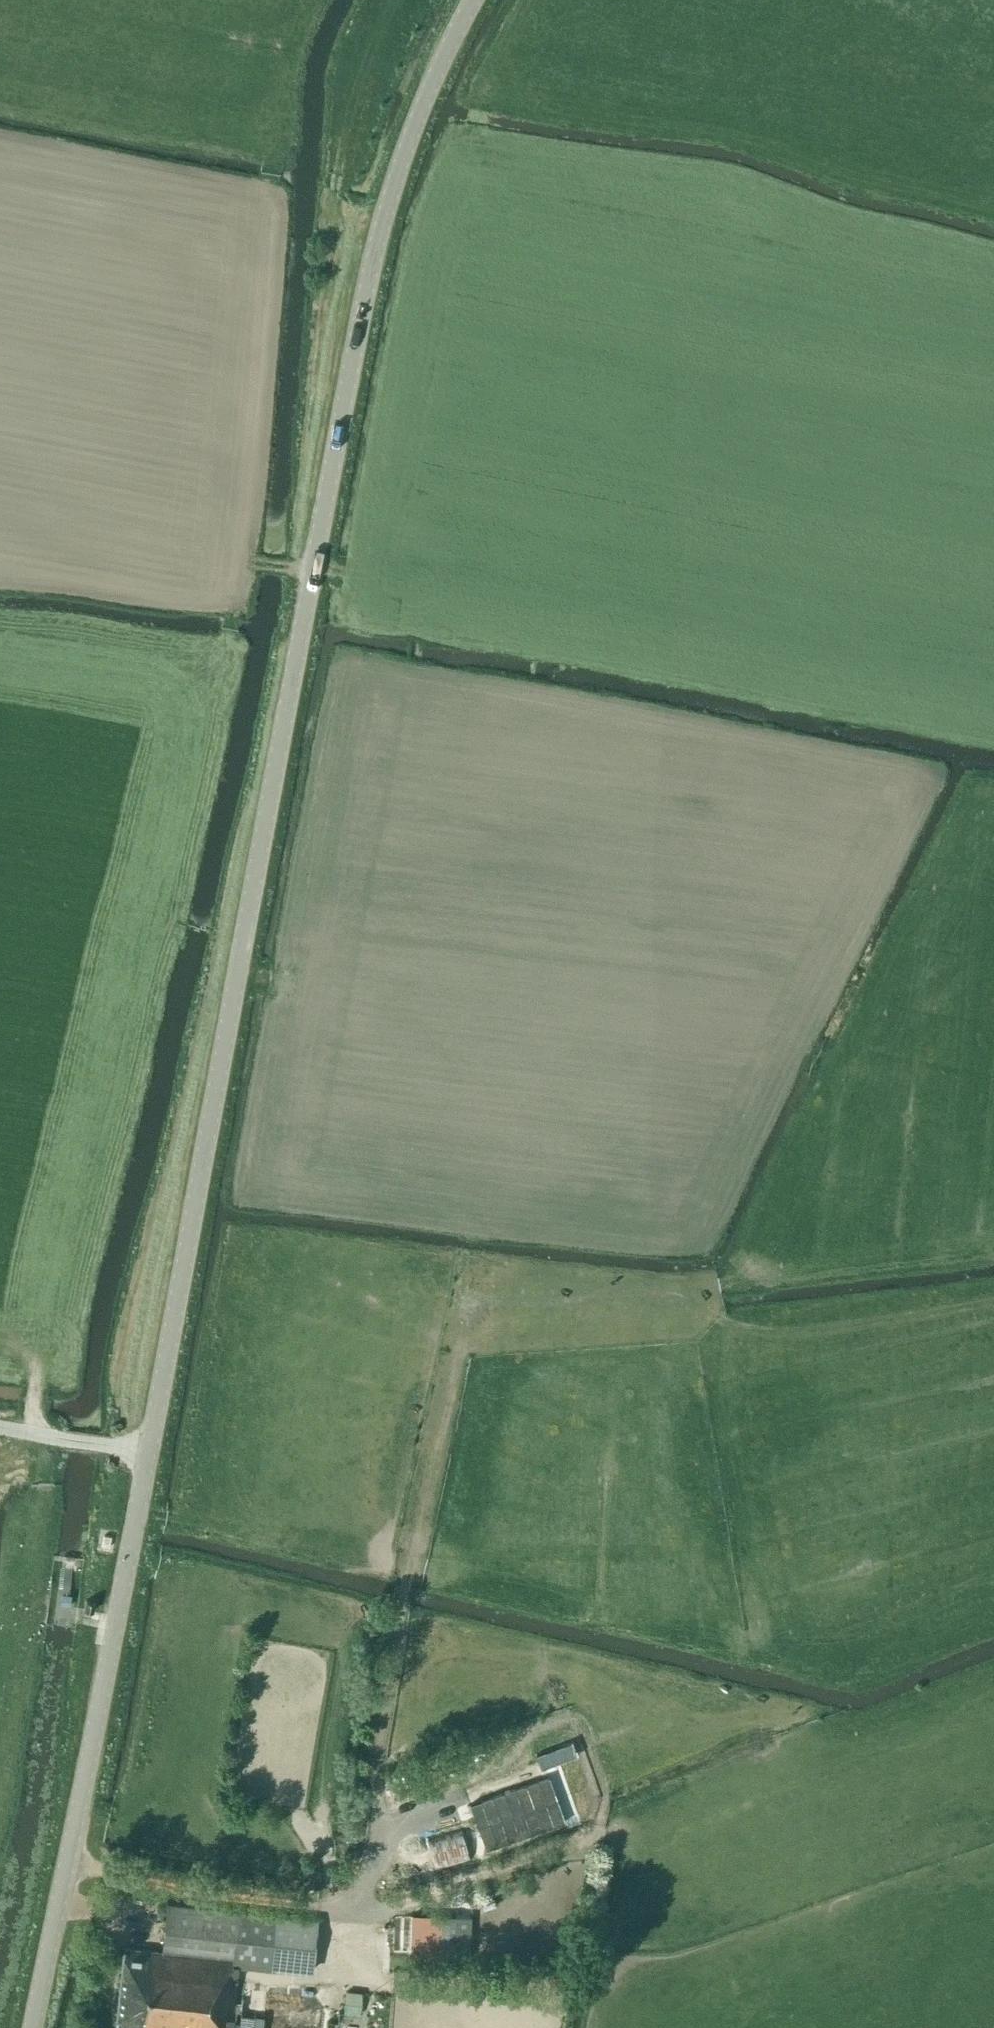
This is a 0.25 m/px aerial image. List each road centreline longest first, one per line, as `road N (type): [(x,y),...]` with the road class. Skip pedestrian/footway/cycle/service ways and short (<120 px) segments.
road 1 (tertiary): [(31,2027),(149,1451),(365,299),(399,171),(474,0)]

